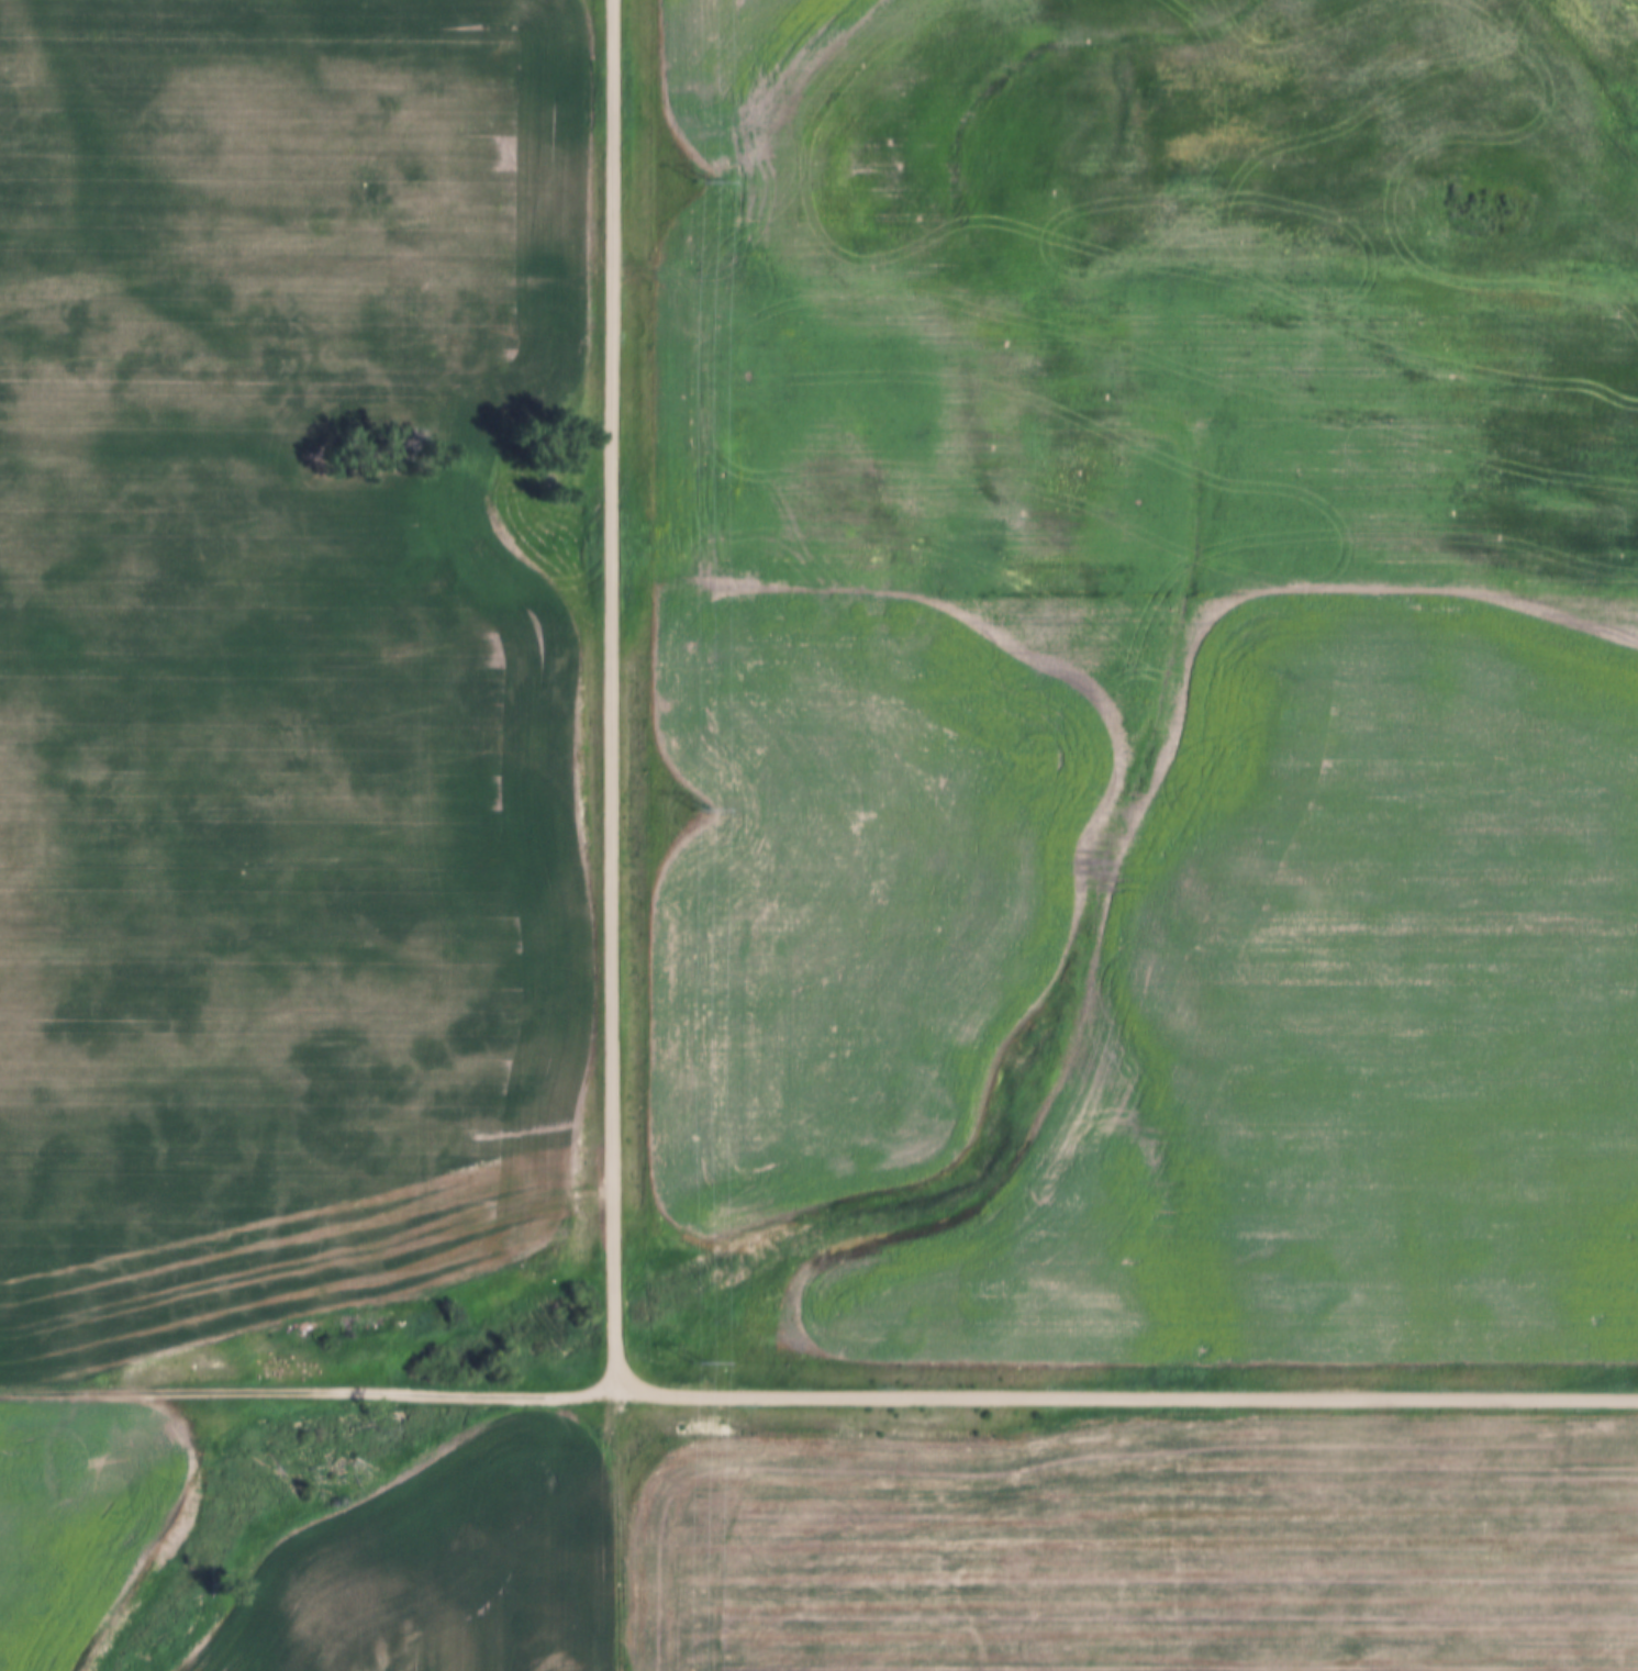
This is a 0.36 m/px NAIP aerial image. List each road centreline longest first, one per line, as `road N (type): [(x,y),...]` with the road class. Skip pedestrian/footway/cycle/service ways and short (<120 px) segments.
road 1 (residential): [(616,1393),(614,0)]
road 2 (residential): [(1637,1403),(616,1393)]
road 3 (track): [(616,1393),(0,1394)]
road 4 (track): [(622,1670),(616,1393)]

